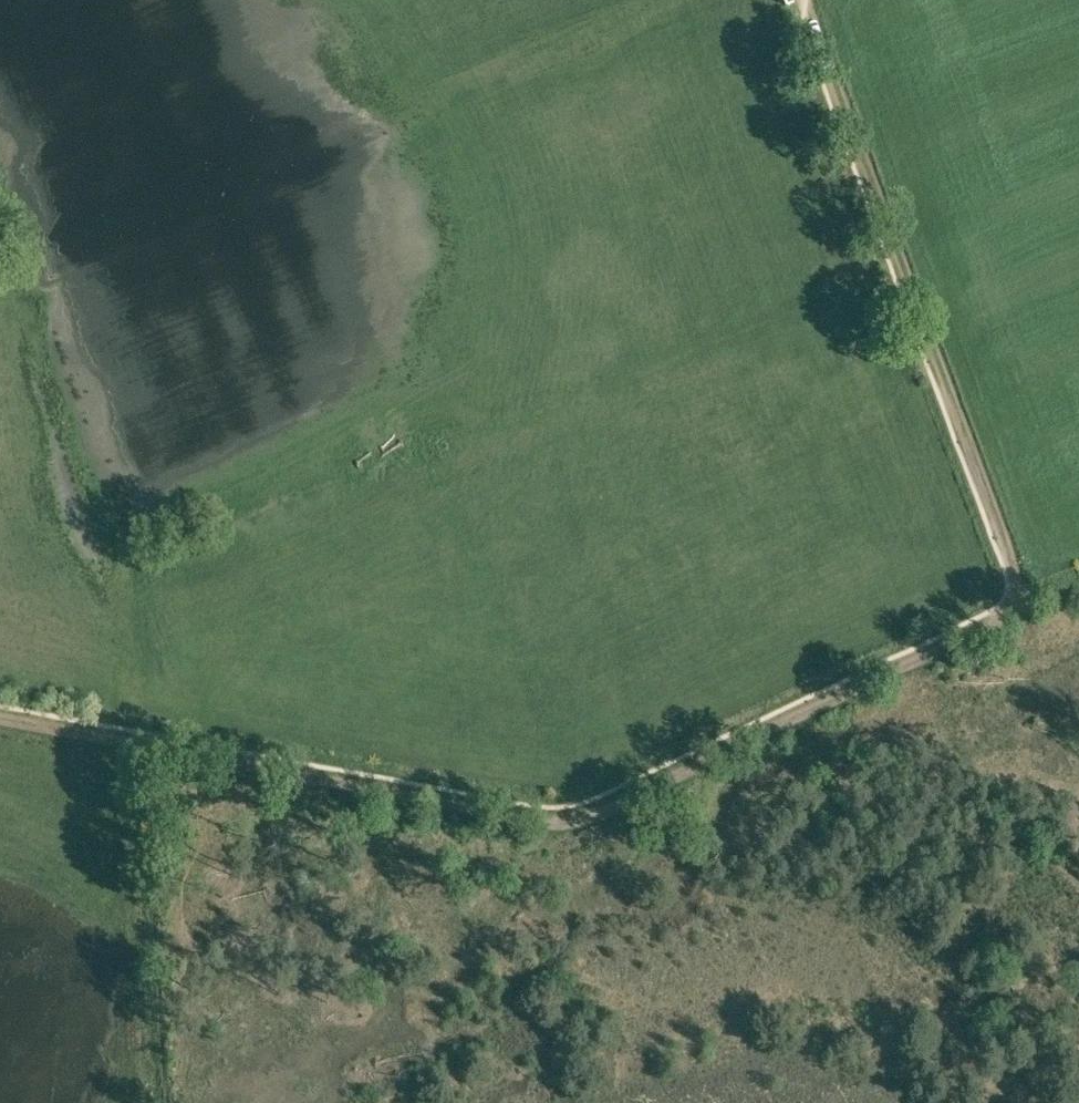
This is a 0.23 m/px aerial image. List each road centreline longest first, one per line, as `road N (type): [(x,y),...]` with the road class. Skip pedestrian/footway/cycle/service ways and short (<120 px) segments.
road 1 (track): [(1016,613),(601,808),(569,815),(521,815),(0,713)]
road 2 (track): [(804,0),(1013,564),(1016,613)]

